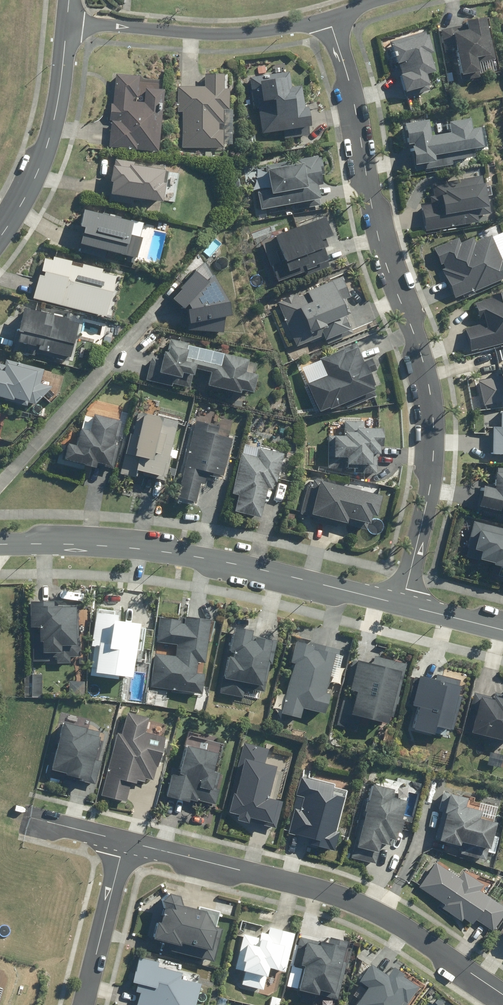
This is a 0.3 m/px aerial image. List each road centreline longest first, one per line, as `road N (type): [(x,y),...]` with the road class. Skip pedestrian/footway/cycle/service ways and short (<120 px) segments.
road 1 (residential): [(329,19),(389,269),(427,378),(432,456),(402,604)]
road 2 (residential): [(126,837),(371,905),(502,994)]
road 3 (tertiary): [(0,544),(183,554),(402,604)]
road 4 (residential): [(329,19),(250,33),(69,22)]
road 5 (tertiary): [(0,236),(34,183),(53,129),(69,22)]
road 6 (residential): [(126,837),(82,1004)]

